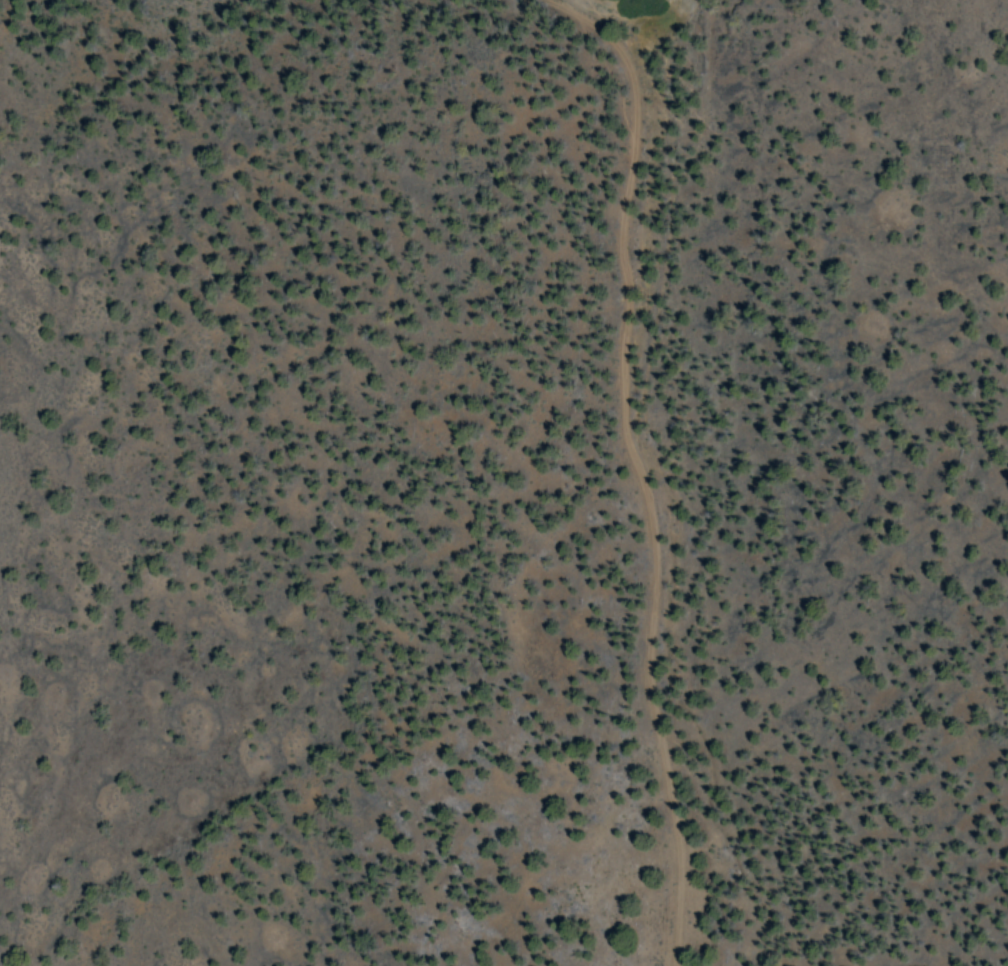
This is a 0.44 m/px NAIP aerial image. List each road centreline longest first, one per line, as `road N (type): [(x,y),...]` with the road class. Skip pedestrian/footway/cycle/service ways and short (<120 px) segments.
road 1 (track): [(675,965),(683,851),(649,676),(658,553),(626,438),(626,208),(635,98),(609,40),(550,0)]

